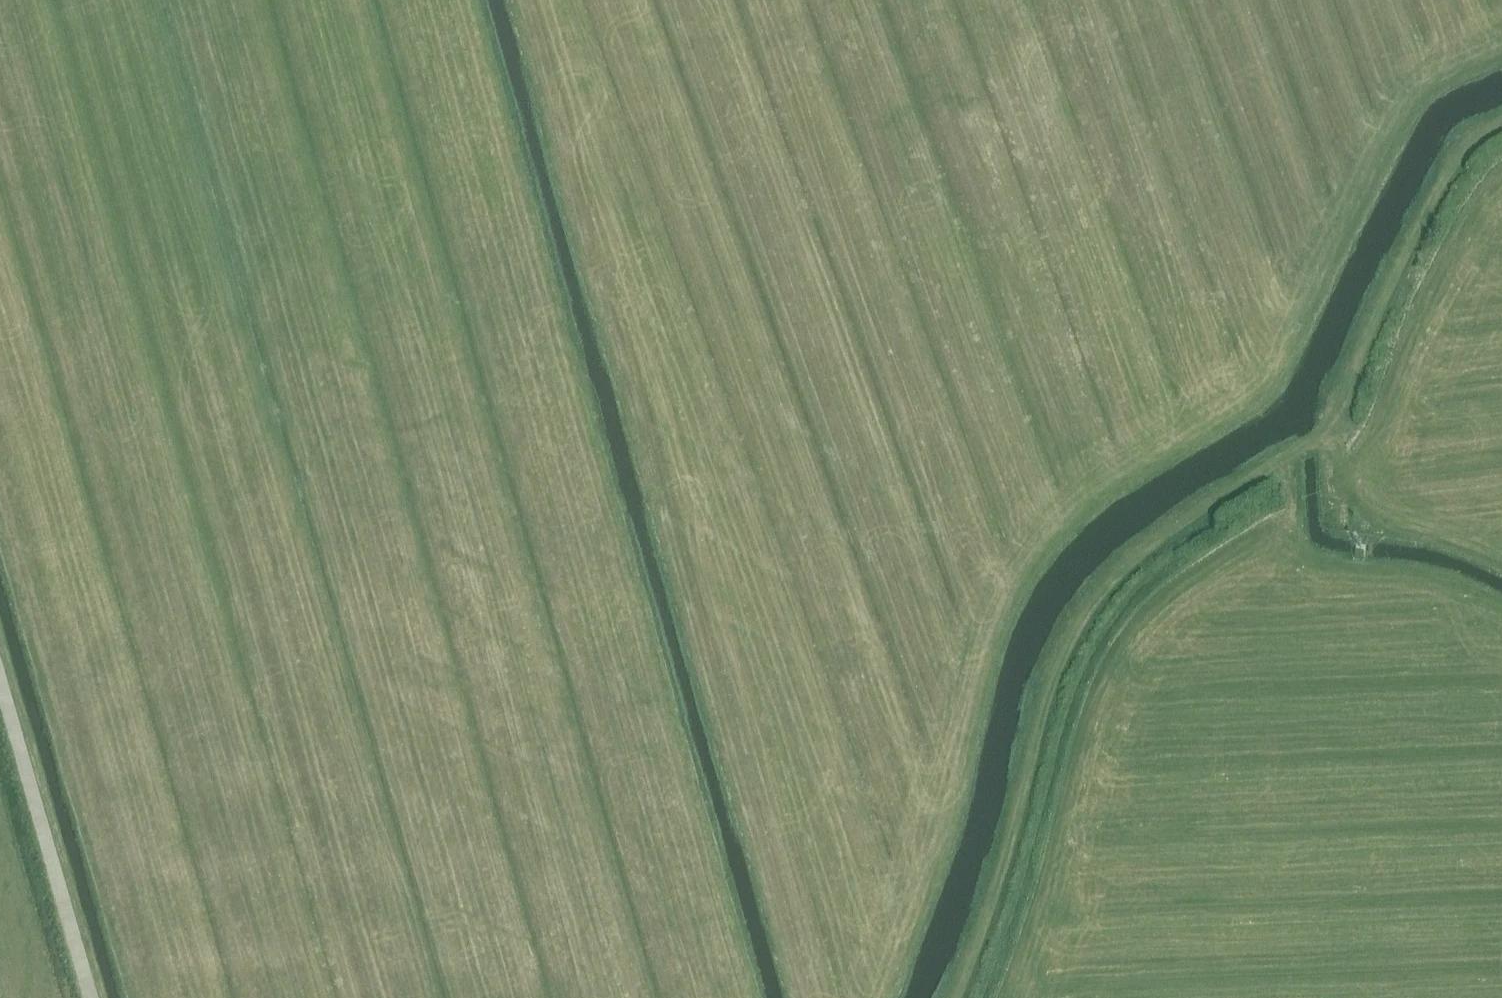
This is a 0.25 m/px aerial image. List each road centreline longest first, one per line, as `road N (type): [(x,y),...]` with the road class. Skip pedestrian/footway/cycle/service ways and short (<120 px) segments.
road 1 (track): [(1501,123),(1454,159),(1330,444),(1277,464),(1141,551),(1077,630),(1030,807),(957,997)]
road 2 (track): [(0,685),(90,997)]

